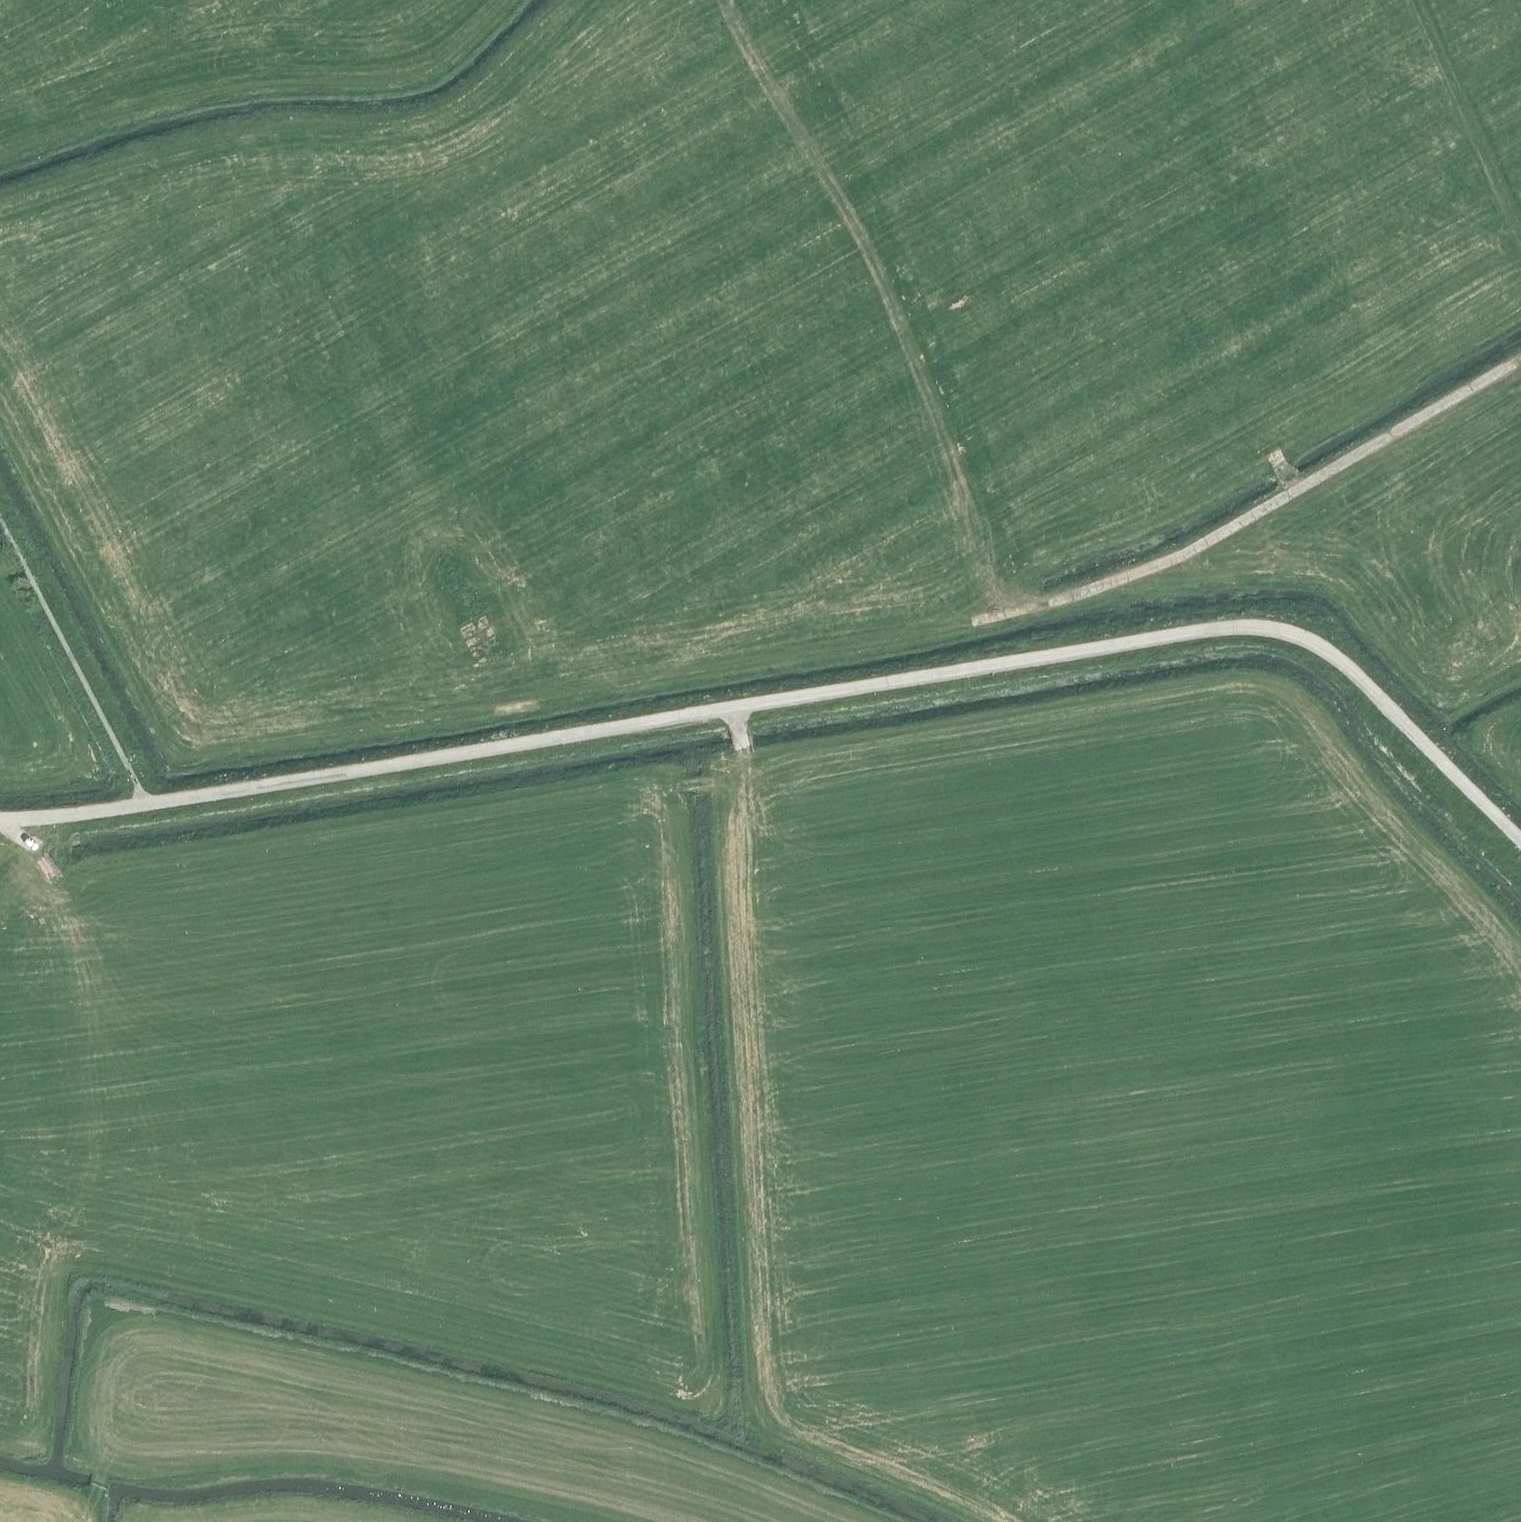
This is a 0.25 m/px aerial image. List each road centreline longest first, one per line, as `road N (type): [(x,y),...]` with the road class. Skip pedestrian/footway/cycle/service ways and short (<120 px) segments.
road 1 (unclassified): [(1520,854),(1363,690),(1309,645),(1268,632),(983,669),(144,805)]
road 2 (track): [(1520,361),(1190,557),(976,623)]

